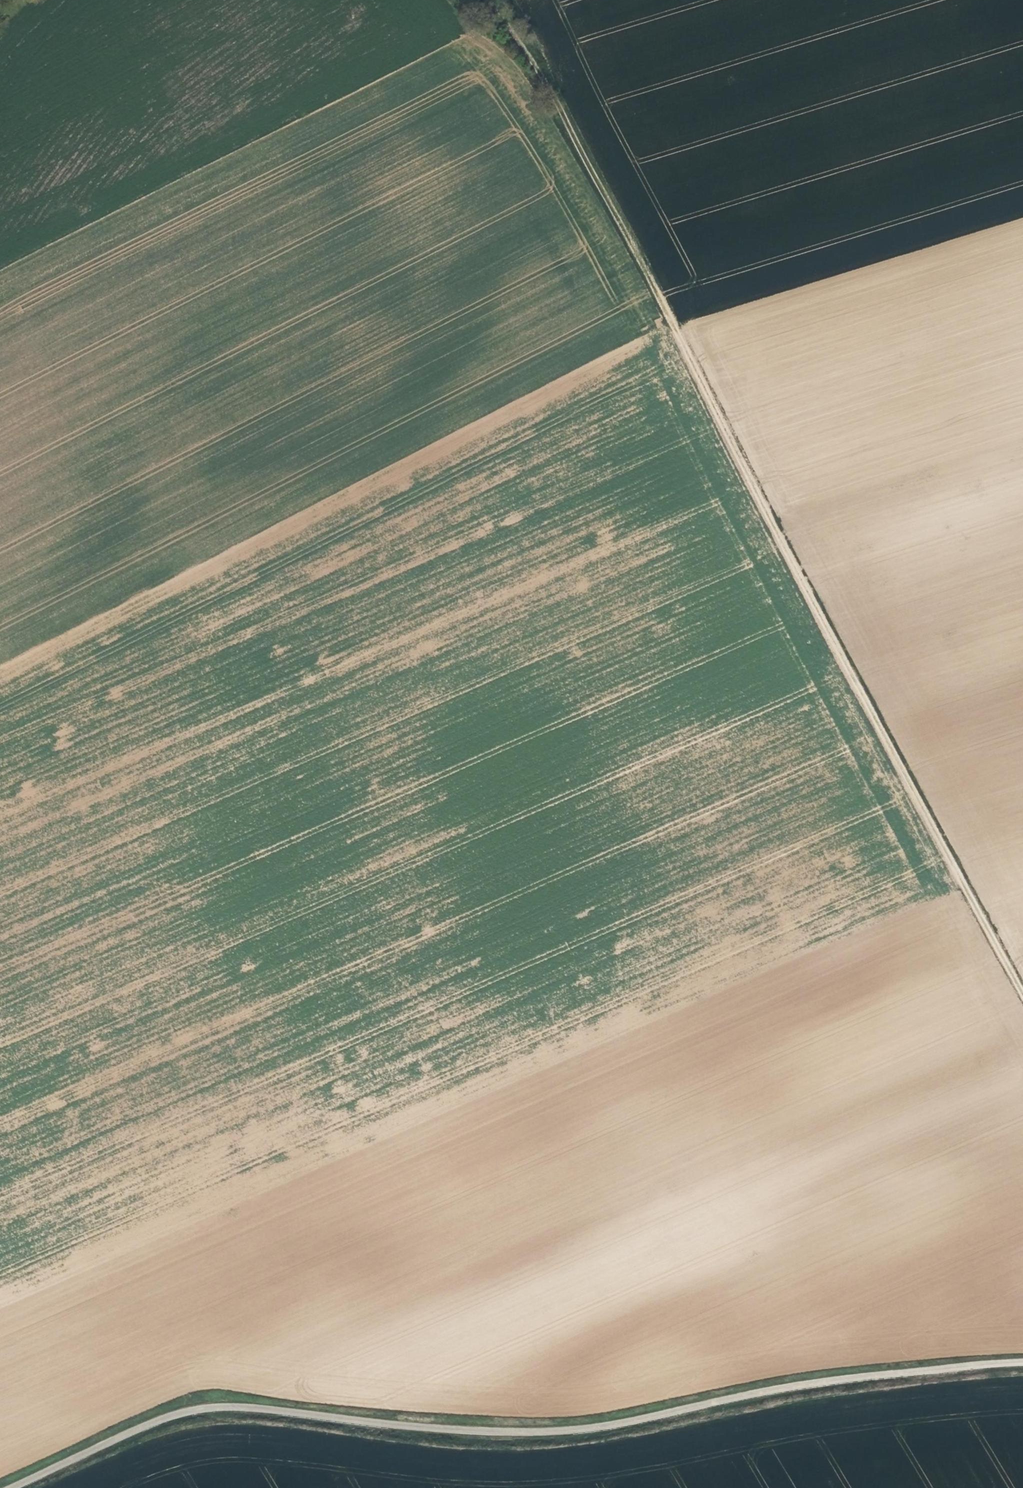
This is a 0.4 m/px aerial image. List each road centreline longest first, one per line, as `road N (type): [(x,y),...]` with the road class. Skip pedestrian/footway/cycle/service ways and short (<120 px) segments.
road 1 (track): [(491,0),(623,223),(788,560),(1022,1000)]
road 2 (unclassified): [(12,1487),(167,1418),(221,1406),(549,1433),(803,1386),(1022,1363)]

